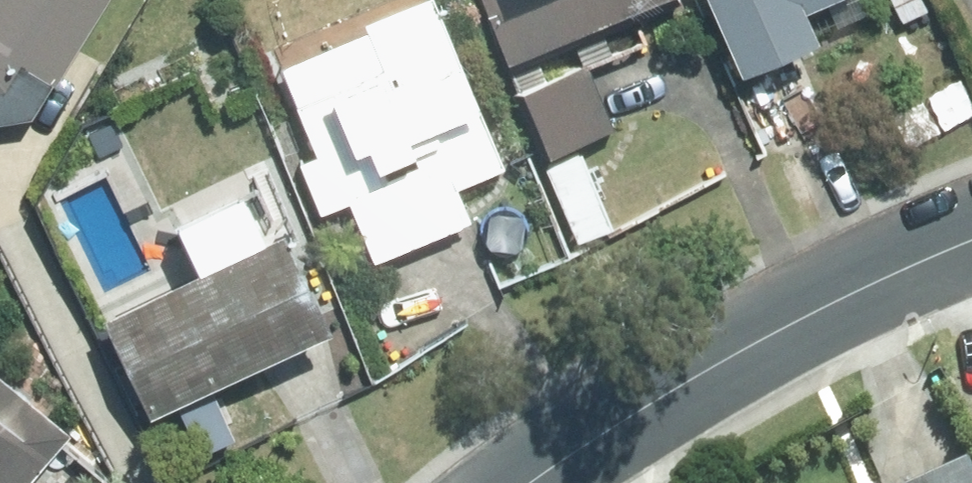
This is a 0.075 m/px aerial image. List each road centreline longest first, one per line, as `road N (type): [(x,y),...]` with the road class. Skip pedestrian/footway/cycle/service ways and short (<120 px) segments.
road 1 (tertiary): [(537,482),(650,402),(833,306),(971,249)]

